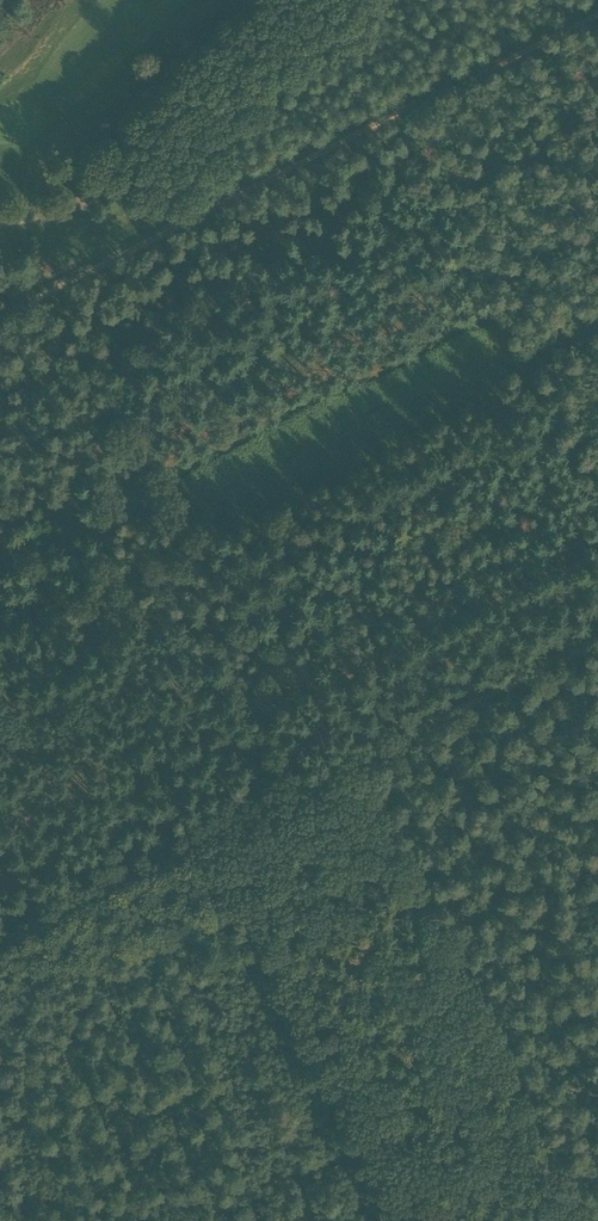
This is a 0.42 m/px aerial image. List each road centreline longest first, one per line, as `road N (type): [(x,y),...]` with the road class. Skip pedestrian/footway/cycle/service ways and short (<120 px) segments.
road 1 (track): [(597,16),(0,318)]
road 2 (track): [(0,933),(597,635)]

